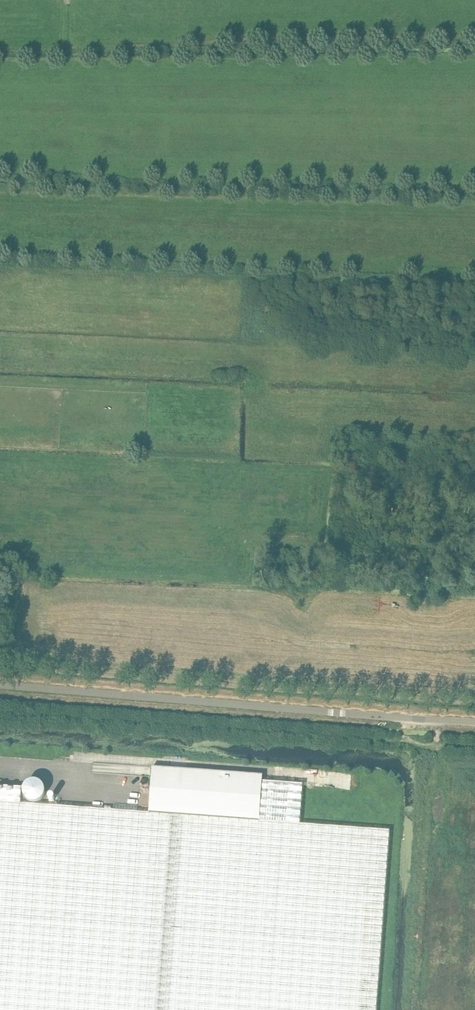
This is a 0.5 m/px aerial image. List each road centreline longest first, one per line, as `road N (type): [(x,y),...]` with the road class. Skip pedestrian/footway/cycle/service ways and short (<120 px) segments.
road 1 (unclassified): [(474,723),(0,685)]

